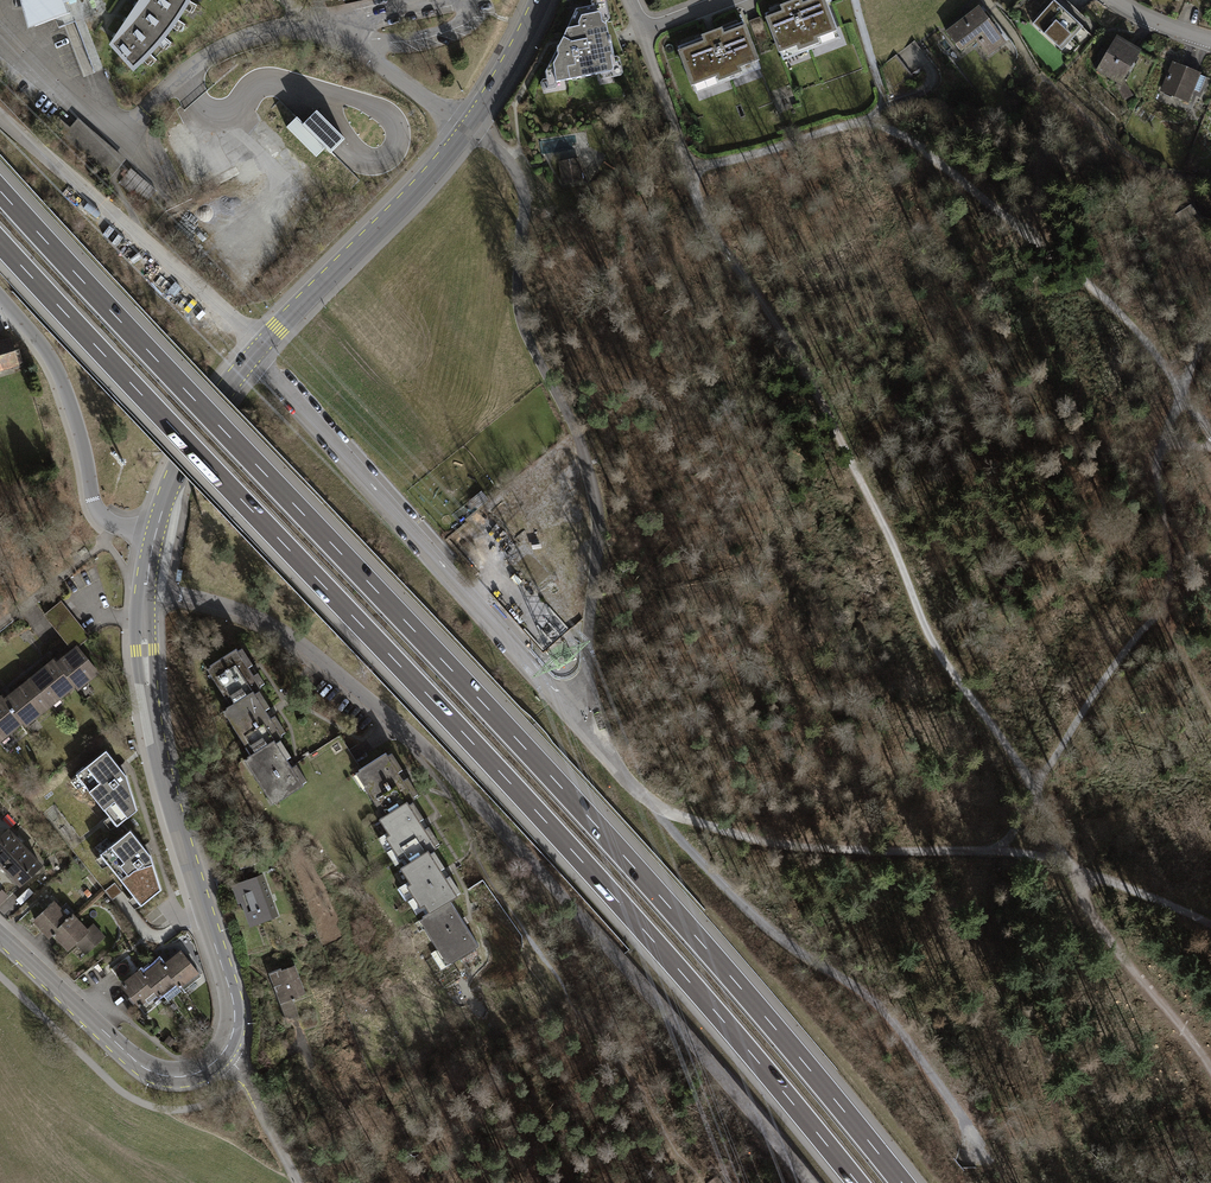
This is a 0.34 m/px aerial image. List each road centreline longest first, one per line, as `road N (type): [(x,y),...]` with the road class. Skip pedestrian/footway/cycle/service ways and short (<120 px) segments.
road 1 (motorway): [(903,1182),(560,784),(0,190)]
road 2 (motorway): [(0,242),(522,795),(857,1182)]
road 3 (unclassified): [(256,354),(566,708),(584,687),(589,658),(596,492),(522,326),(523,187),(508,159),(470,128)]
road 4 (unclassified): [(145,592),(263,621),(396,722),(621,962),(810,1182)]
road 5 (secondary): [(0,935),(149,1071),(201,1071),(232,1037),(233,997),(155,731),(145,592)]
road 6 (track): [(687,171),(705,221),(816,393),(945,662)]
road 7 (track): [(566,708),(662,814),(693,824),(776,840),(1000,852),(1069,864)]
road 8 (track): [(662,814),(744,909),(866,994),(916,1047),(976,1144),(959,1160)]
road 9 (track): [(875,115),(1145,338),(1210,431)]
road 10 (unclassified): [(0,101),(256,354)]
road 11 (secondary): [(256,354),(470,128)]
road 12 (track): [(1158,615),(1170,561),(1158,464),(1210,321)]
road 13 (unclassified): [(155,535),(116,527),(98,513),(60,377),(0,297)]
road 14 (track): [(1069,864),(1092,916),(1210,1068)]
road 15 (track): [(1158,615),(1103,680),(1033,790)]
road 16 (secondary): [(155,535),(179,464),(256,354)]
road 17 (track): [(687,171),(875,115)]
road 18 (track): [(1045,83),(1033,241)]
road 19 (track): [(1033,790),(945,662)]
road 20 (track): [(1069,864),(1210,924)]
road 21 (track): [(223,1054),(298,1182)]
road 22 (secondary): [(470,128),(542,0)]
road 23 (residential): [(644,31),(687,171)]

